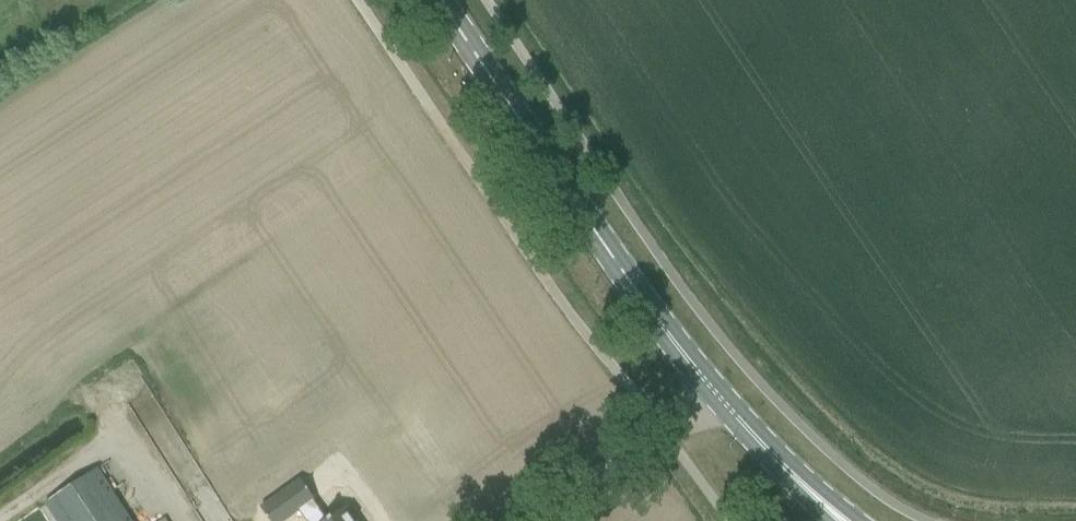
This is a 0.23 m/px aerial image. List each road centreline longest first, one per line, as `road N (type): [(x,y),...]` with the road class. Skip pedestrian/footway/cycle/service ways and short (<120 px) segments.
road 1 (secondary): [(842,520),(694,369),(437,0)]

